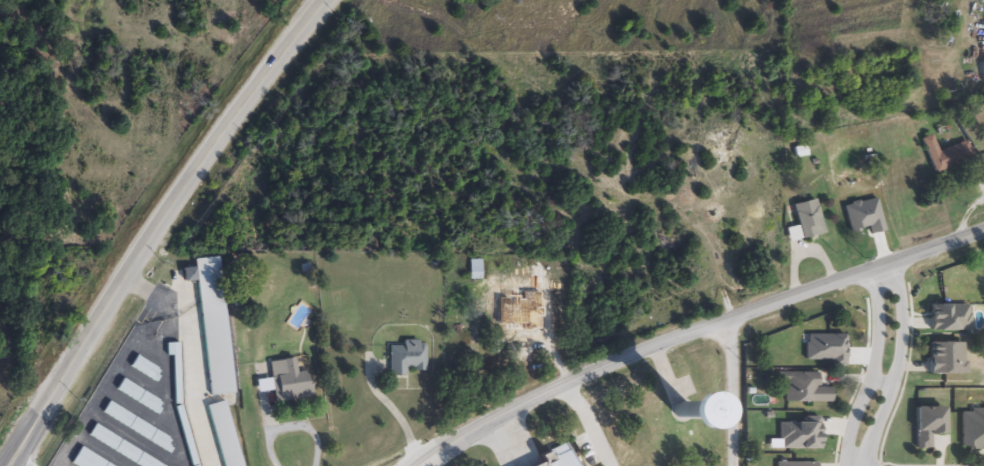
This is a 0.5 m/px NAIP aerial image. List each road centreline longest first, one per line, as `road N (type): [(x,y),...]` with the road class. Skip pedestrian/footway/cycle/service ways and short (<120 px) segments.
road 1 (tertiary): [(416,465),(572,378),(983,230)]
road 2 (tertiary): [(12,465),(84,348),(329,0)]
road 3 (residential): [(855,465),(901,346),(893,262)]
road 4 (residential): [(871,270),(876,355),(847,465)]

